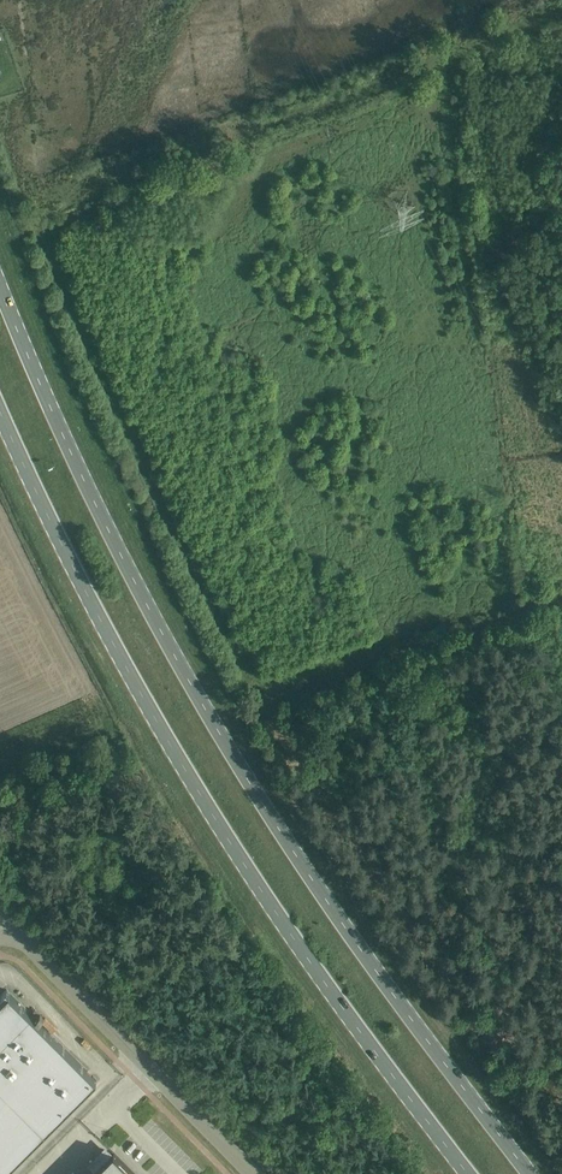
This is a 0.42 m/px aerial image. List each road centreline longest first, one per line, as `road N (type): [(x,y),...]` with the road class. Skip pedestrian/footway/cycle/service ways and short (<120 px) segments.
road 1 (primary): [(540,1173),(353,930),(186,677),(52,410),(0,278)]
road 2 (primary): [(0,422),(103,633),(200,802),(275,917),(467,1173)]
road 3 (unclassified): [(253,1173),(7,922)]
road 4 (track): [(561,600),(385,661)]

